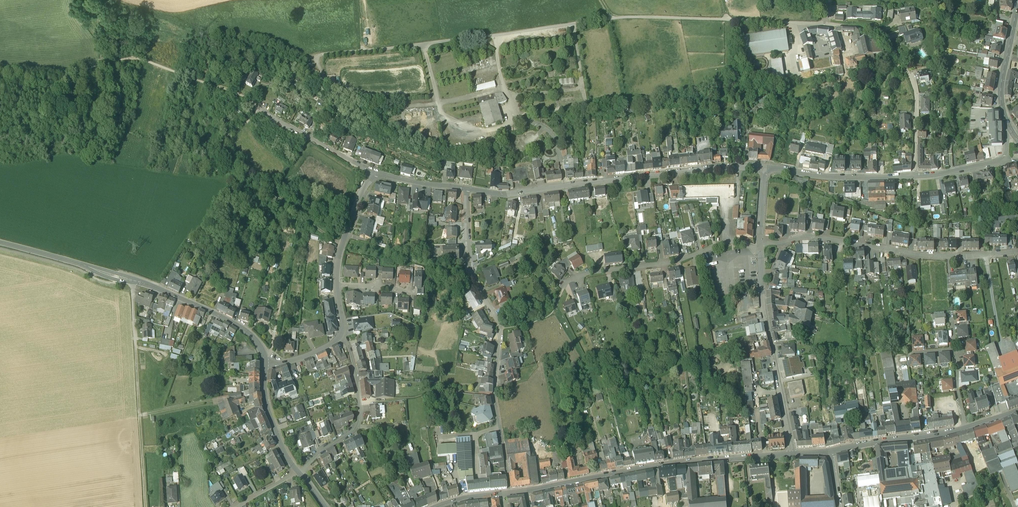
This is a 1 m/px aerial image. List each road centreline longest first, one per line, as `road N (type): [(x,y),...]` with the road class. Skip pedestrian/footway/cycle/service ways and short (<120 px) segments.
road 1 (track): [(437,98),(350,103),(313,60),(610,20)]
road 2 (residential): [(510,493),(495,395),(500,326),(470,274),(467,188)]
road 3 (residential): [(765,167),(509,196),(467,188)]
road 4 (secondary): [(0,242),(186,300),(245,330),(264,363)]
road 5 (track): [(261,108),(143,57),(51,76),(0,71)]
road 6 (secondary): [(526,491),(647,467),(792,453)]
road 7 (residential): [(826,26),(881,33),(910,76),(917,176)]
road 8 (residential): [(792,453),(759,249)]
road 9 (residential): [(759,249),(727,240),(682,260),(565,281)]
road 10 (residential): [(945,256),(811,236),(759,242)]
road 11 (residential): [(341,335),(353,361),(358,422),(298,470)]
road 12 (track): [(145,506),(135,346)]
road 13 (residential): [(917,176),(765,167)]
road 14 (secondary): [(1017,7),(1000,96),(1017,141)]
road 15 (secondary): [(832,451),(966,428)]
road 16 (residential): [(374,171),(261,108)]
road 17 (residential): [(374,171),(342,243),(337,285)]

